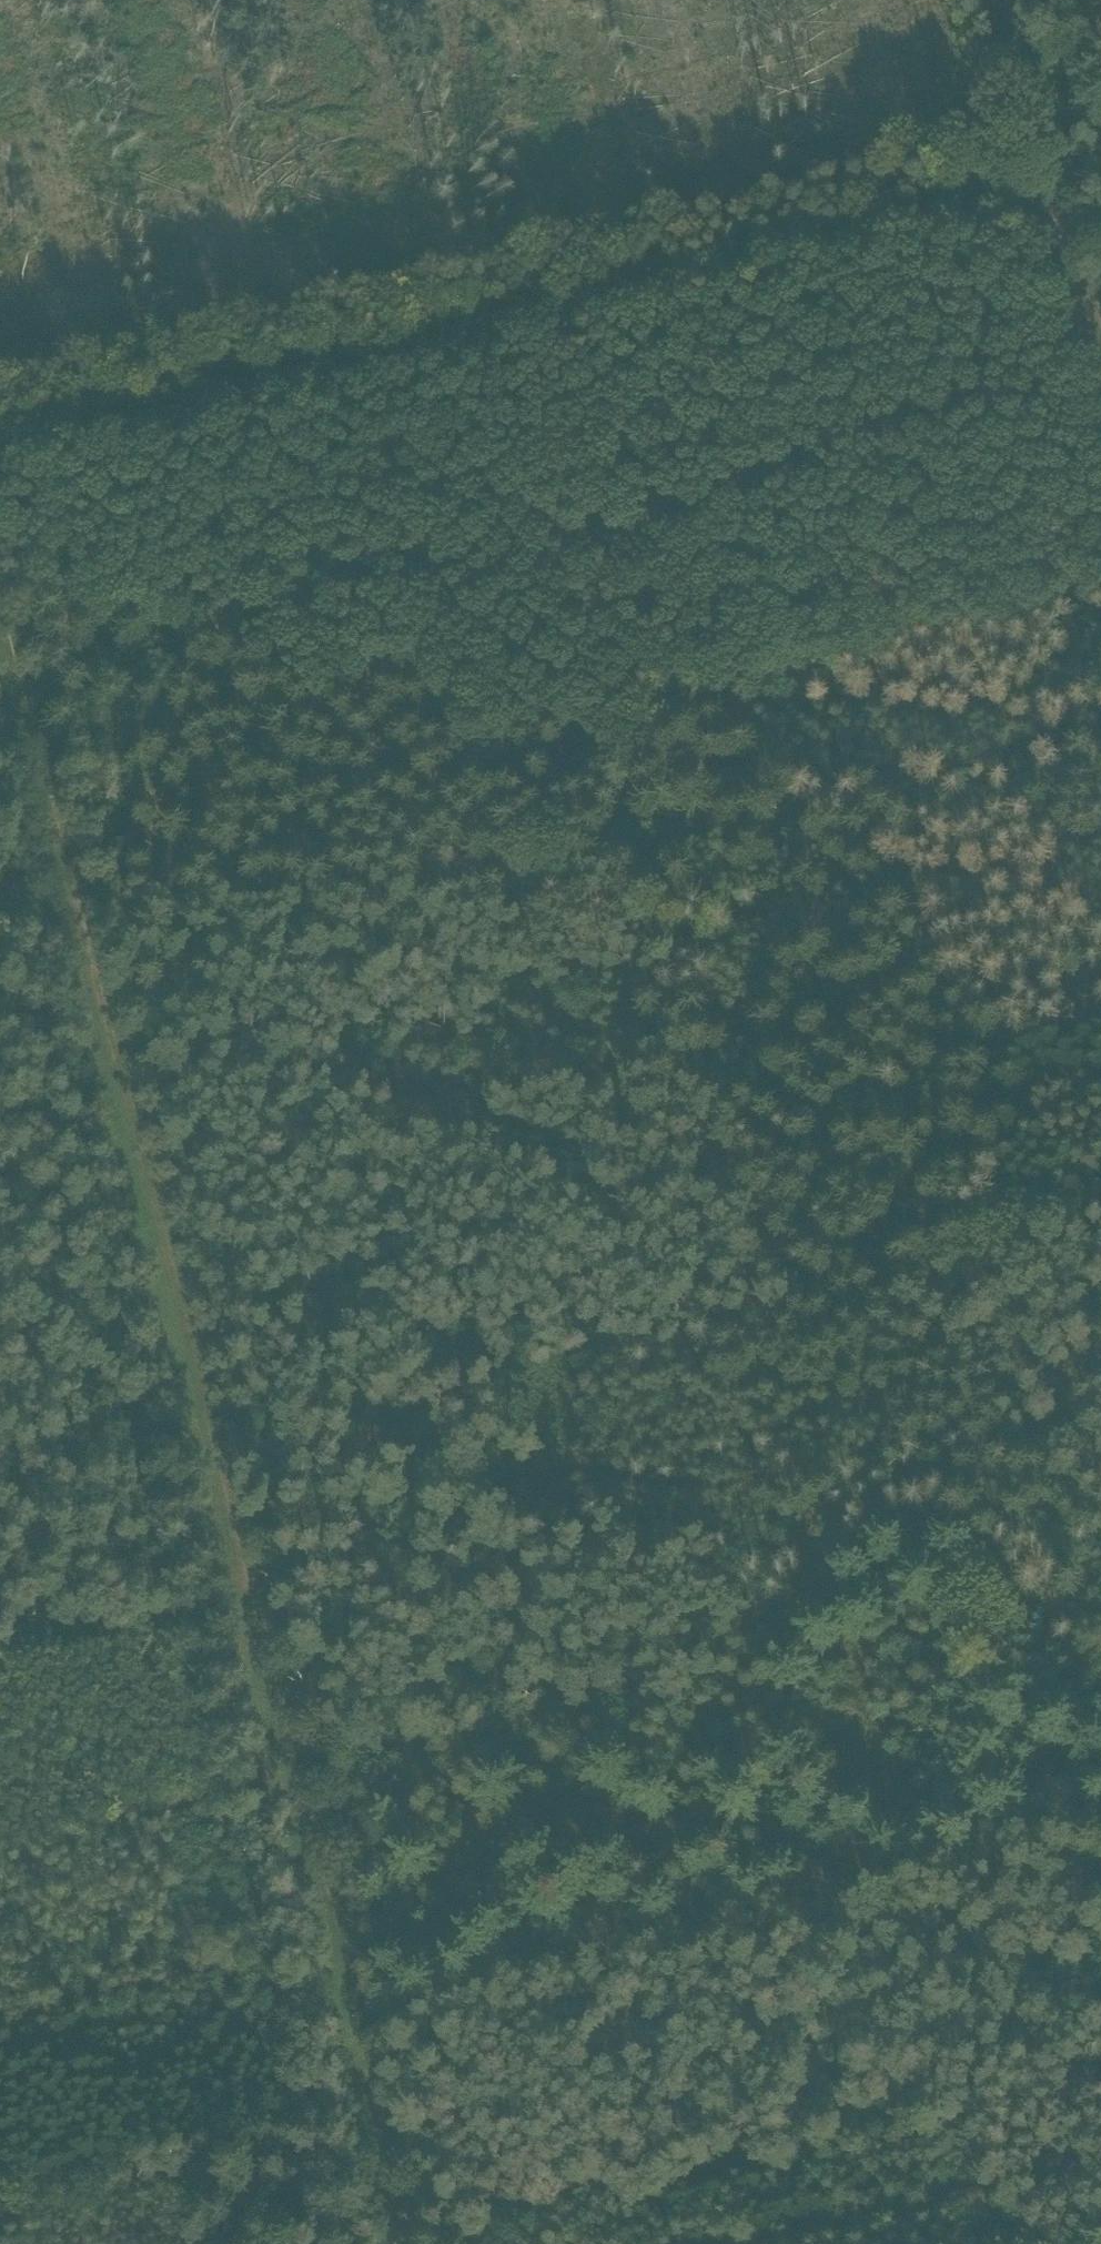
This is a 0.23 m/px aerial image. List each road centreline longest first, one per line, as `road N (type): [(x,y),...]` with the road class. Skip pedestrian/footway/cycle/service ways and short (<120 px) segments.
road 1 (track): [(0,625),(396,2243)]
road 2 (track): [(1100,189),(0,446)]
road 3 (track): [(1001,0),(1100,325)]

